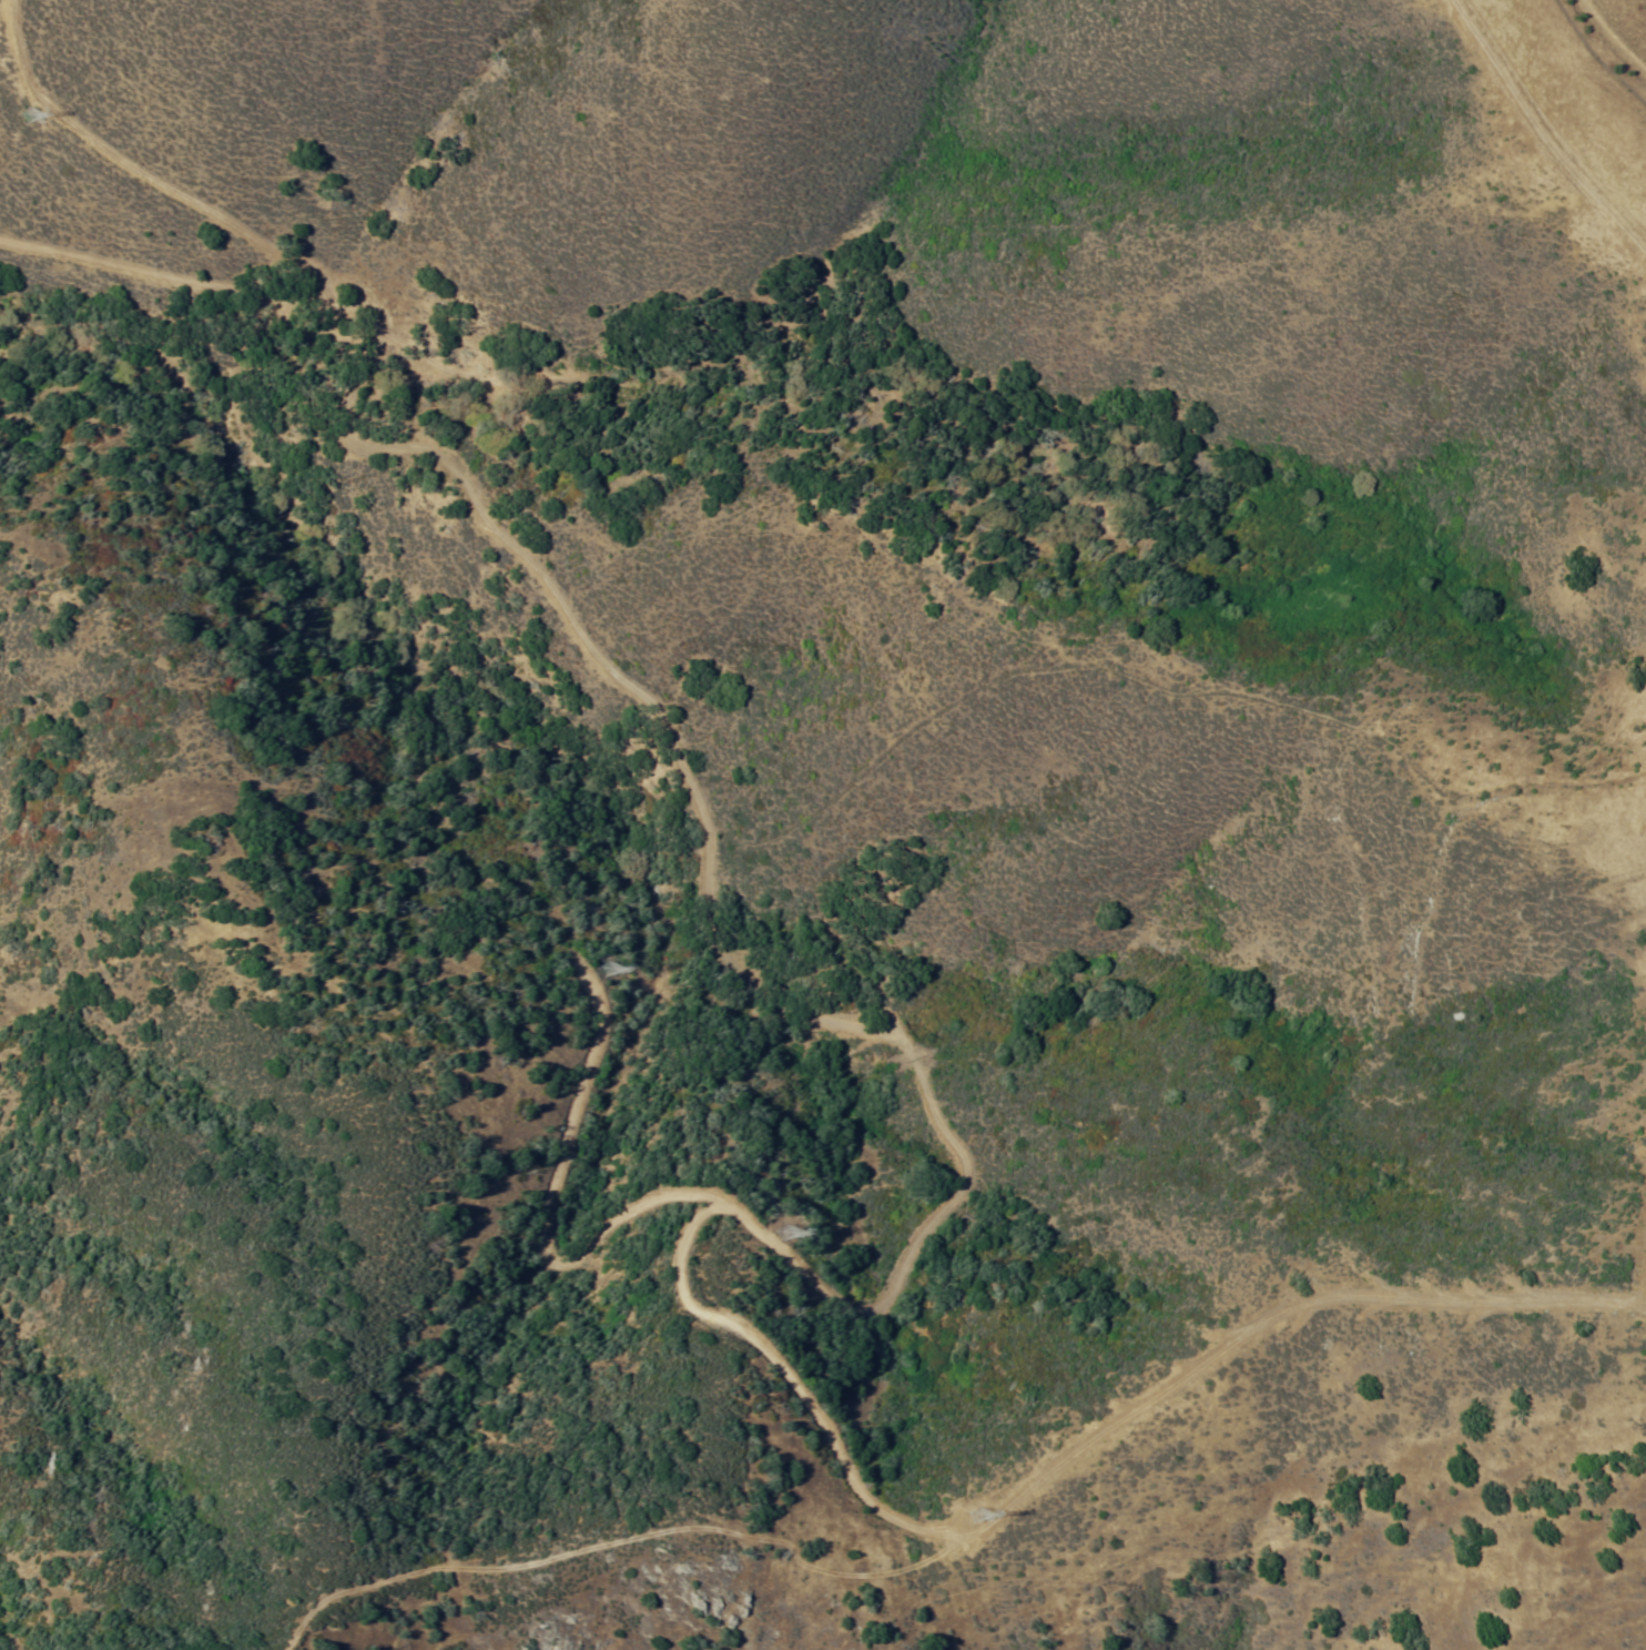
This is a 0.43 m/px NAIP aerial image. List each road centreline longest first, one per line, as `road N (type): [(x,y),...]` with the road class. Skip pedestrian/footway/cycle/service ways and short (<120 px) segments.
road 1 (track): [(1645,1326),(1639,1315),(1308,1292),(929,1547),(700,1526),(479,1581),(317,1607),(285,1649)]
road 2 (track): [(1645,110),(1571,0)]

